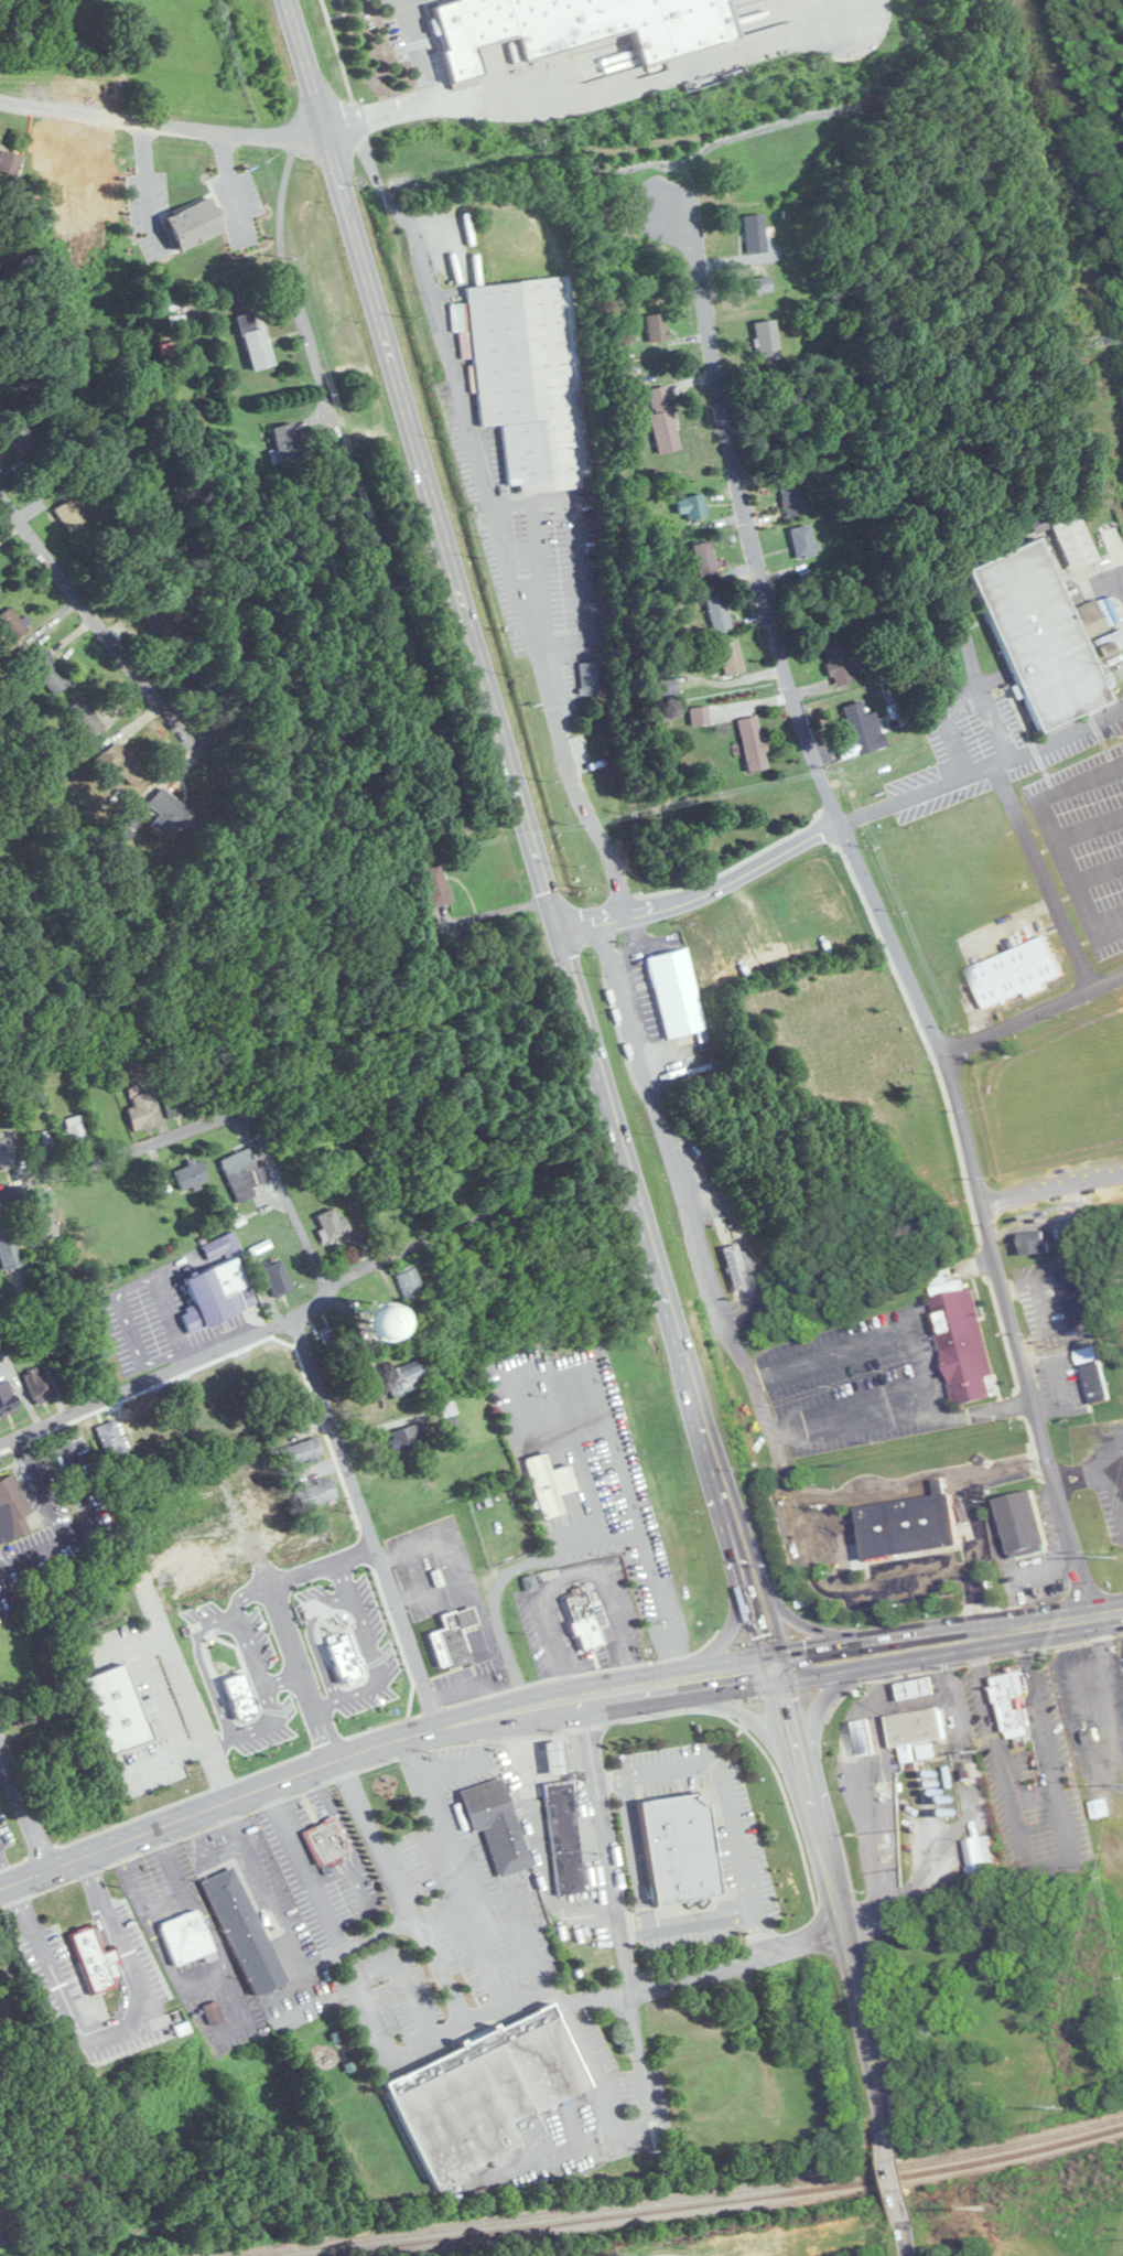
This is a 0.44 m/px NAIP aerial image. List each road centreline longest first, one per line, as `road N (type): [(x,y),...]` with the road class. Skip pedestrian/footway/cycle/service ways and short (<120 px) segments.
road 1 (trunk): [(775,1665),(285,0)]
road 2 (residential): [(1087,1618),(943,1056),(809,750),(765,602),(708,347),(682,169)]
road 3 (secondary): [(0,1887),(399,1737),(775,1665)]
road 4 (residential): [(495,1205),(339,1278),(292,1317),(0,1443)]
road 5 (residential): [(663,2182),(583,1697)]
road 6 (trunk): [(888,2128),(775,1665)]
road 7 (residential): [(741,1357),(721,1320),(595,924)]
road 8 (residential): [(0,1187),(252,1113),(326,1293)]
road 9 (residential): [(438,1727),(292,1317)]
road 10 (residential): [(237,792),(0,493)]
road 11 (primary): [(775,1665),(1122,1612)]
road 12 (residential): [(325,136),(182,127),(0,96)]
road 13 (residential): [(560,935),(698,898),(839,824)]
road 14 (residential): [(631,1997),(845,1931)]
road 15 (residential): [(765,602),(898,562)]
road 16 (residential): [(0,1748),(54,1867)]

